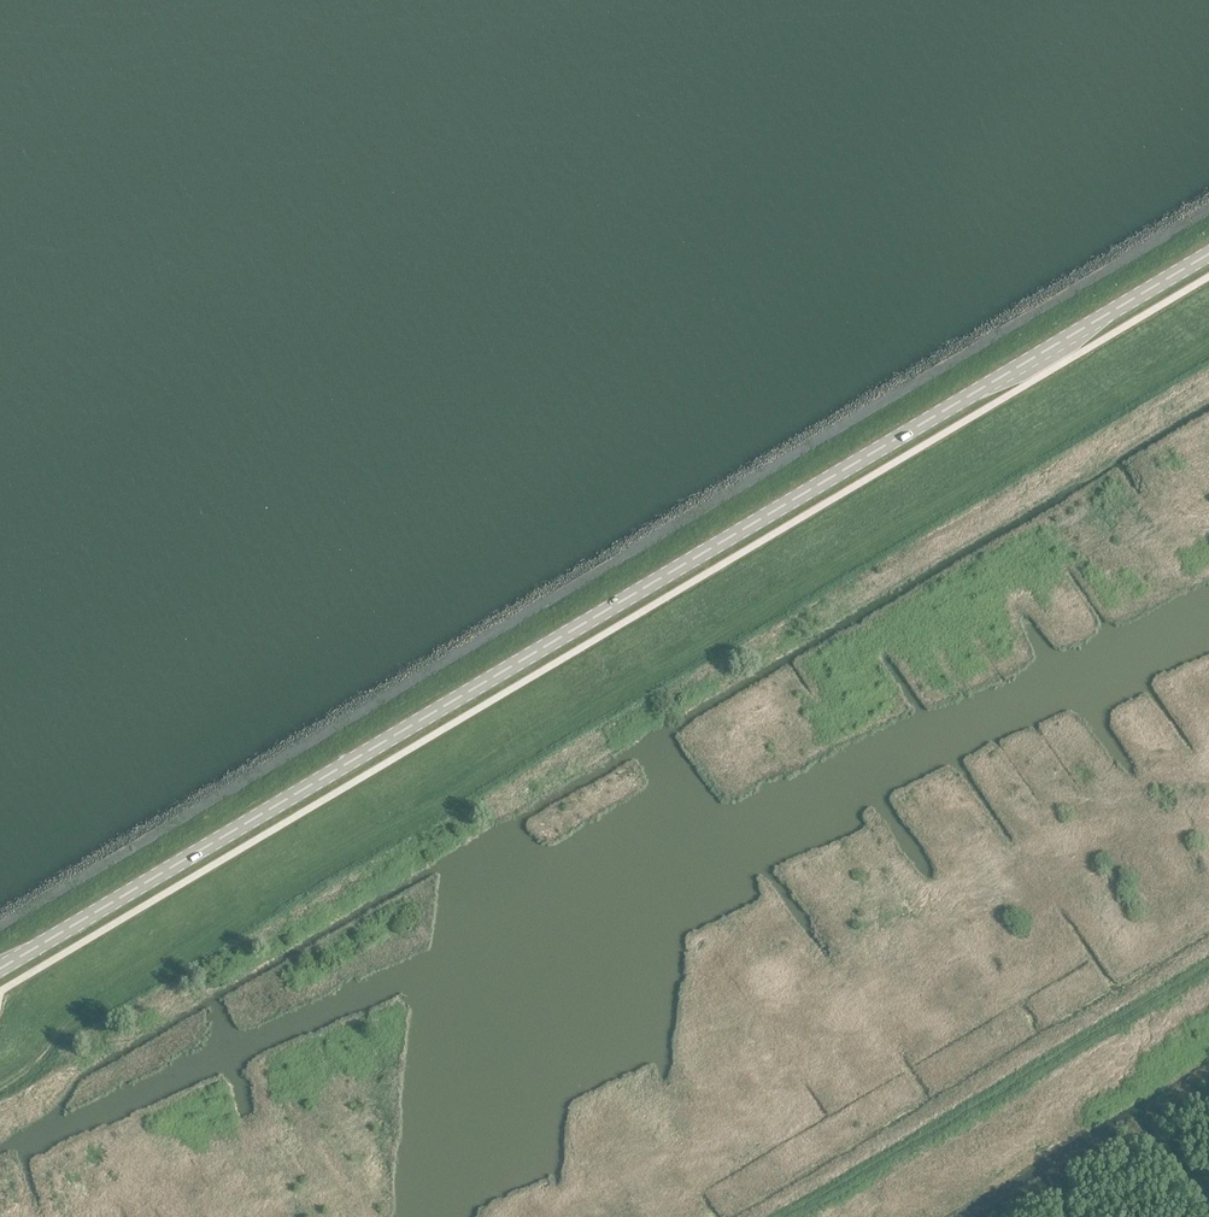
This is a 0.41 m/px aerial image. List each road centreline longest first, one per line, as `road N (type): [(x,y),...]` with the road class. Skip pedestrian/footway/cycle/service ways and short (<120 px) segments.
road 1 (secondary): [(0,969),(1208,252)]

